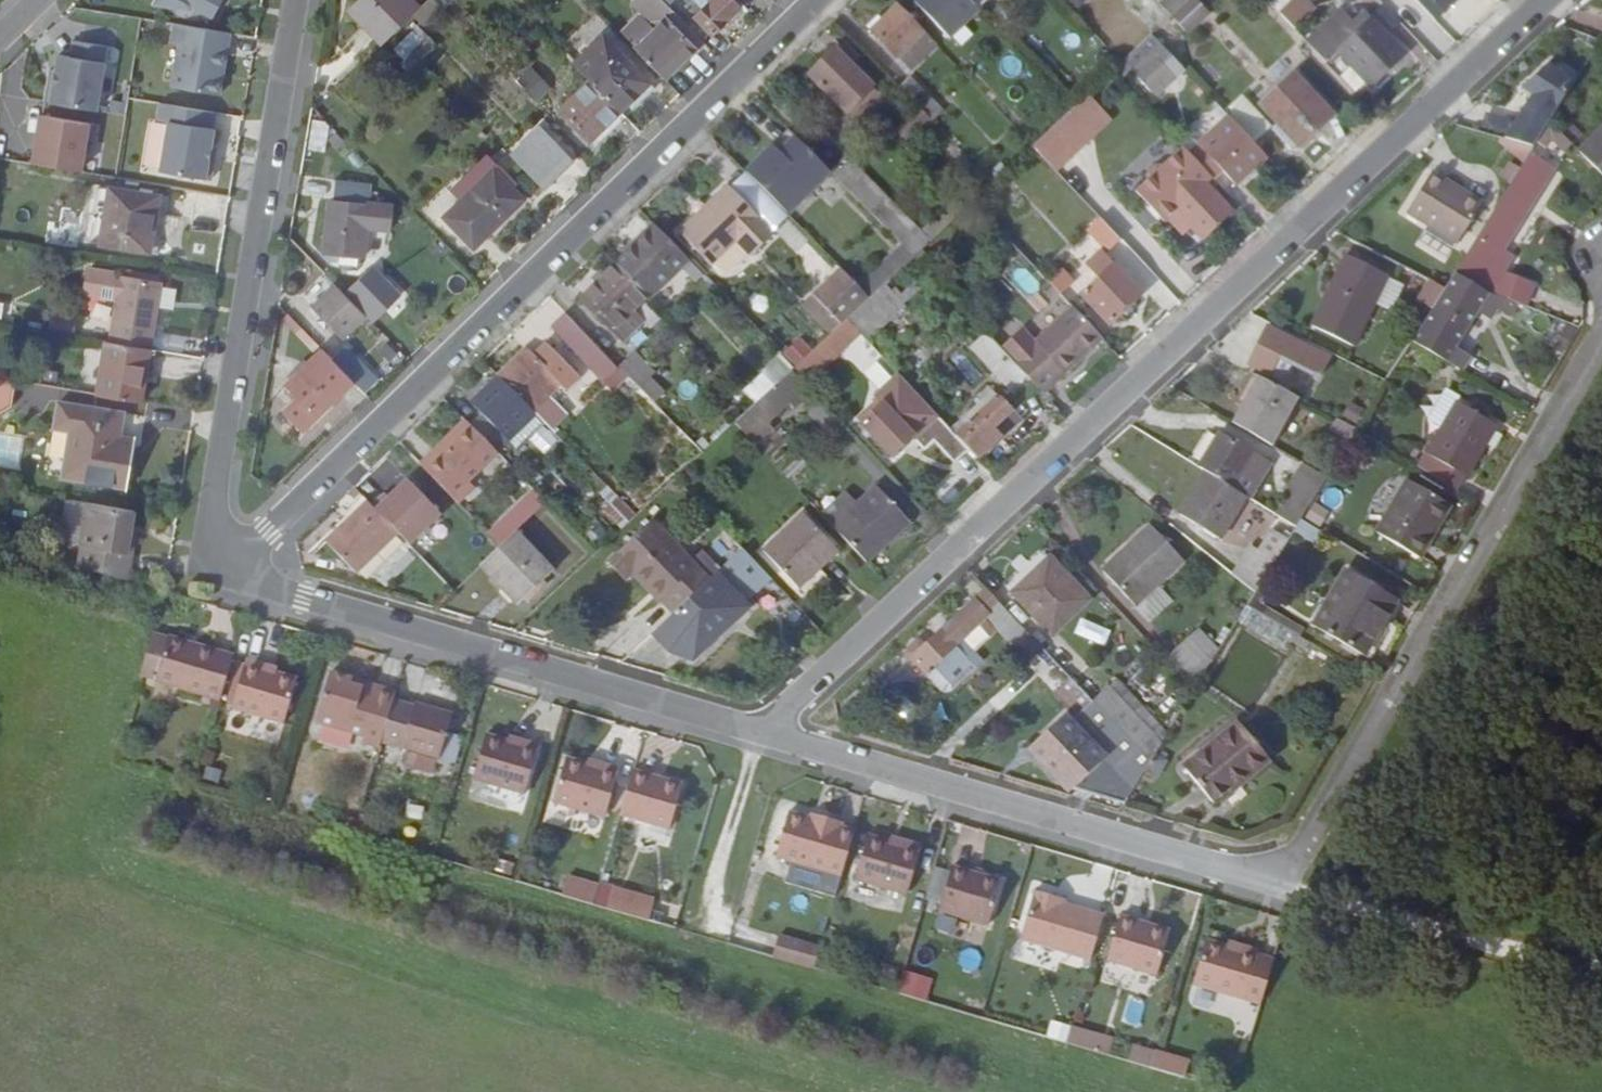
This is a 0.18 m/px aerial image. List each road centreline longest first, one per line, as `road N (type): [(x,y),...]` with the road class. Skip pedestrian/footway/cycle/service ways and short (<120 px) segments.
road 1 (residential): [(1547,0),(766,734)]
road 2 (residential): [(224,573),(813,0)]
road 3 (residential): [(1601,319),(1279,871),(1237,874)]
road 4 (residential): [(204,567),(297,0)]
road 5 (residential): [(224,573),(766,734)]
road 6 (residential): [(766,734),(1237,874)]
road 7 (track): [(1601,973),(1237,874)]

